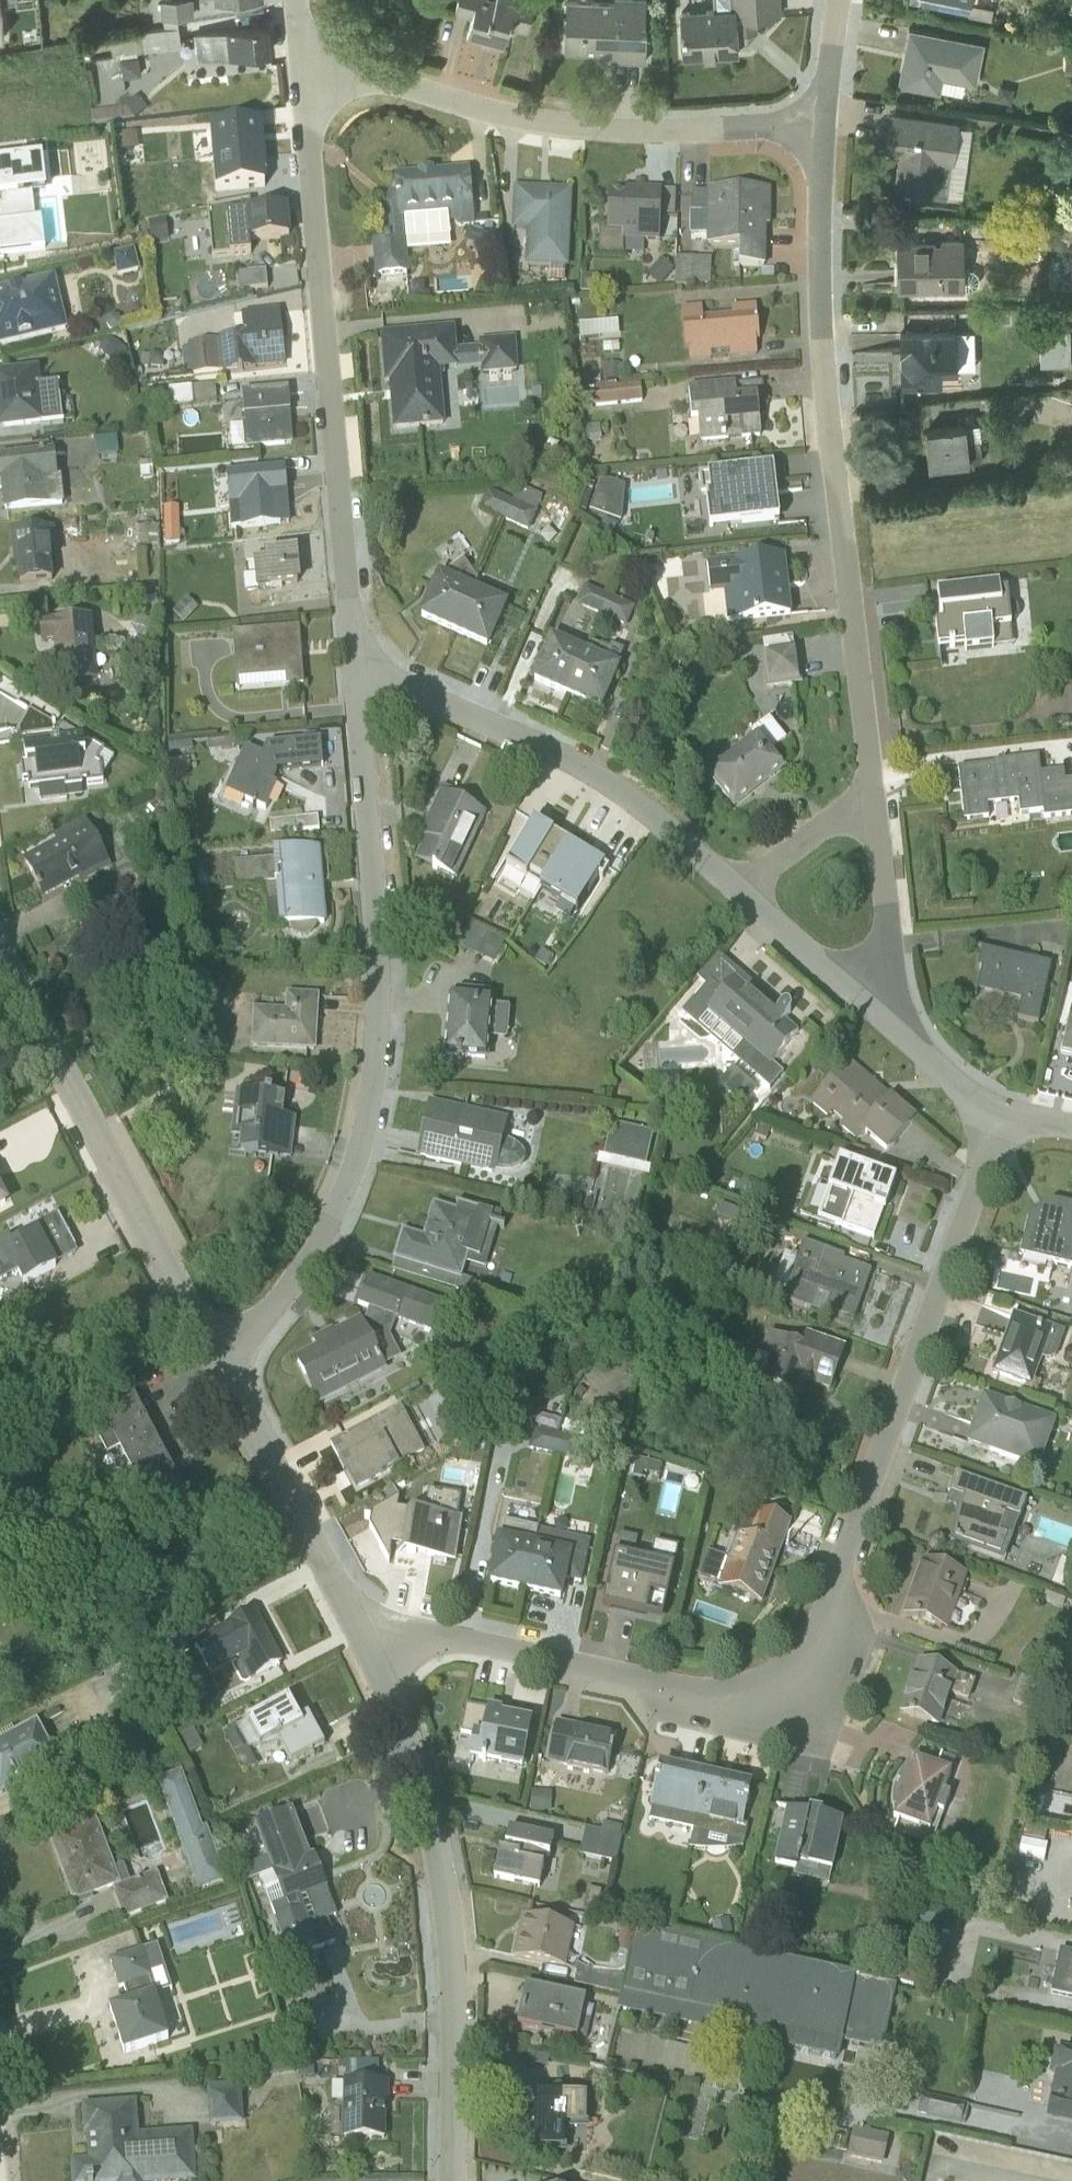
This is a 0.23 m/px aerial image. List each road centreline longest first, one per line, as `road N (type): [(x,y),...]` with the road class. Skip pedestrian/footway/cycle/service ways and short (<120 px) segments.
road 1 (residential): [(384,1636),(449,1639),(796,1716),(995,1109)]
road 2 (residential): [(214,1363),(273,1307),(311,1256),(359,1148),(380,1005),(353,664)]
road 3 (residential): [(819,127),(827,374),(871,794)]
road 4 (residential): [(353,664),(299,79)]
road 5 (residential): [(384,1636),(426,1752),(442,1823),(452,1988),(449,2180)]
road 6 (residential): [(299,79),(380,79),(464,105),(604,130),(819,127)]
road 7 (residential): [(0,958),(214,1363)]
road 8 (residential): [(353,664),(627,790),(735,885)]
road 9 (residential): [(214,1363),(384,1636)]
road 10 (residential): [(871,794),(884,933),(873,1005)]
road 11 (residential): [(735,885),(873,1005)]
road 12 (residential): [(735,885),(871,794)]
road 13 (residential): [(873,1005),(966,1094),(995,1109)]
road 14 (residential): [(836,0),(819,127)]

